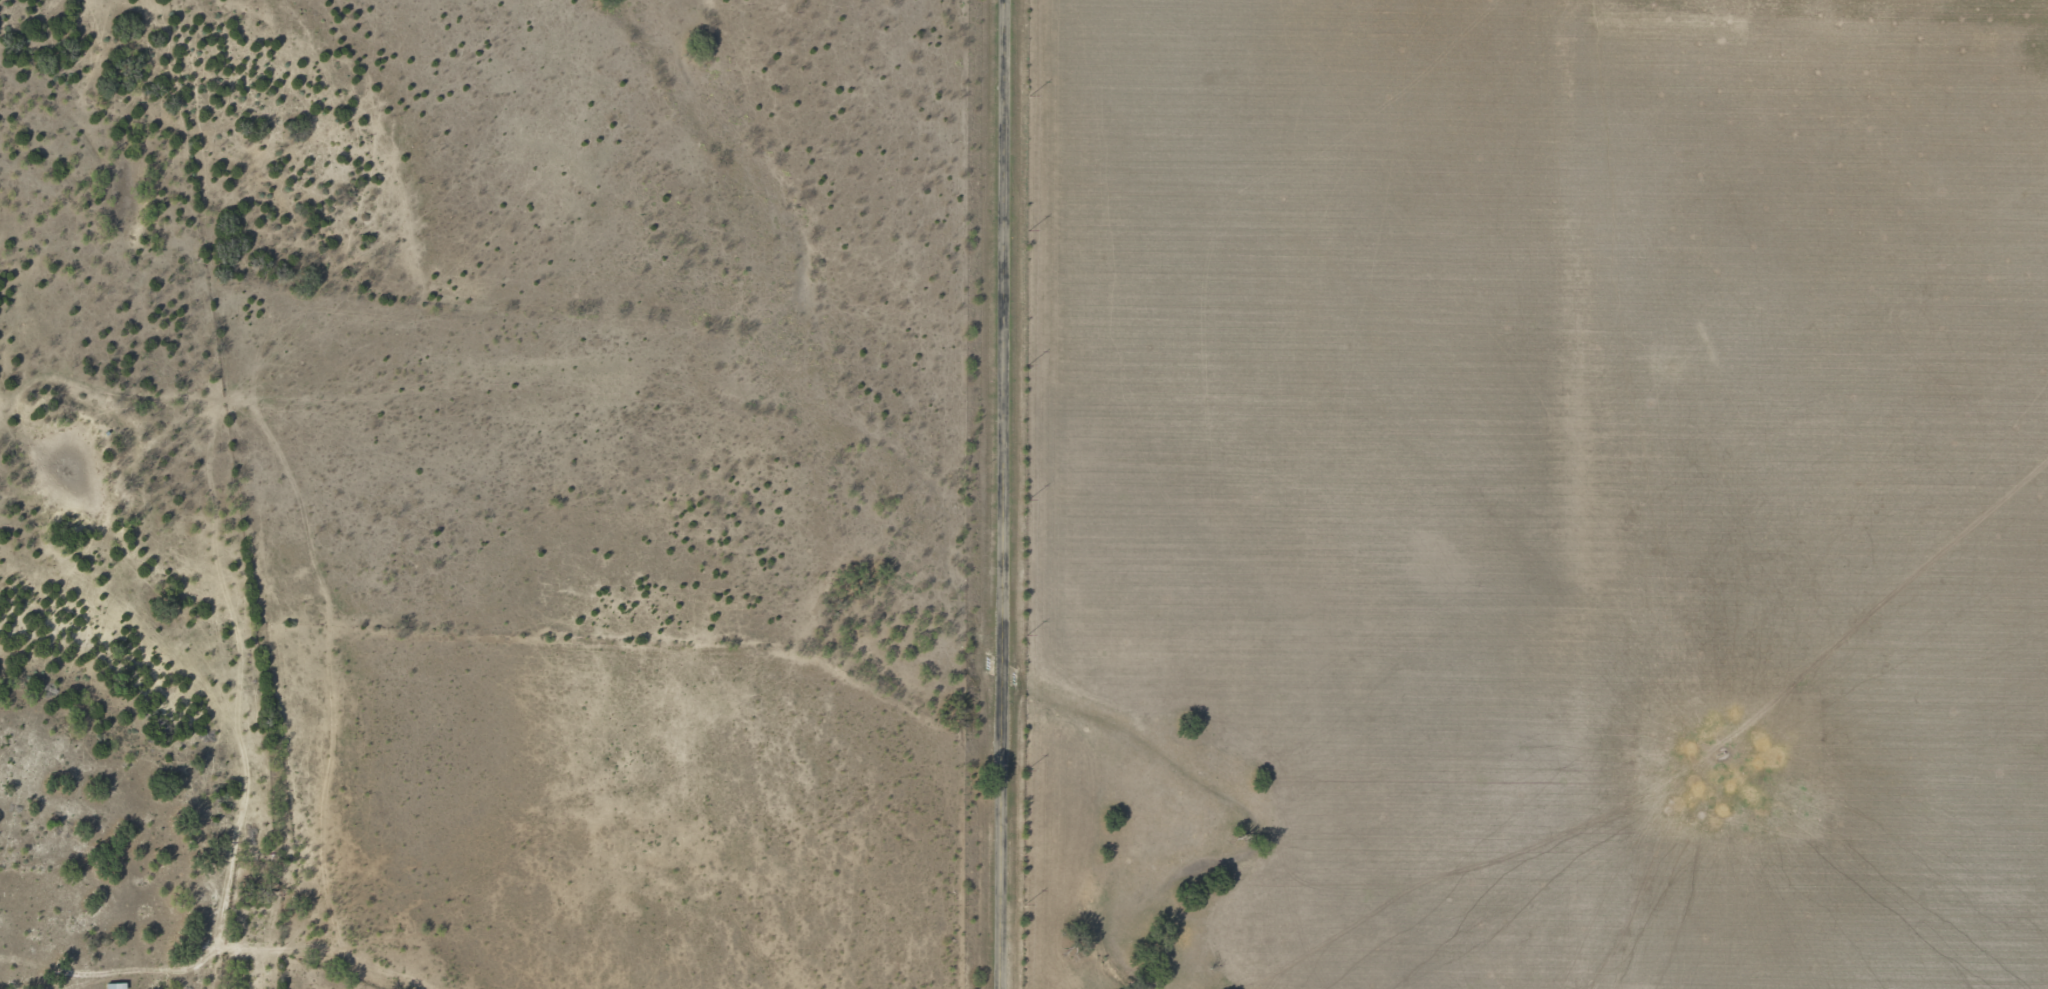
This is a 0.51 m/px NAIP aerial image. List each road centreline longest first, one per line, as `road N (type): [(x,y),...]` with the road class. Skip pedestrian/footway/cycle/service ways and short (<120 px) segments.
road 1 (secondary): [(1002,988),(1007,0)]
road 2 (residential): [(390,988),(331,958),(105,948),(34,929),(0,930)]

